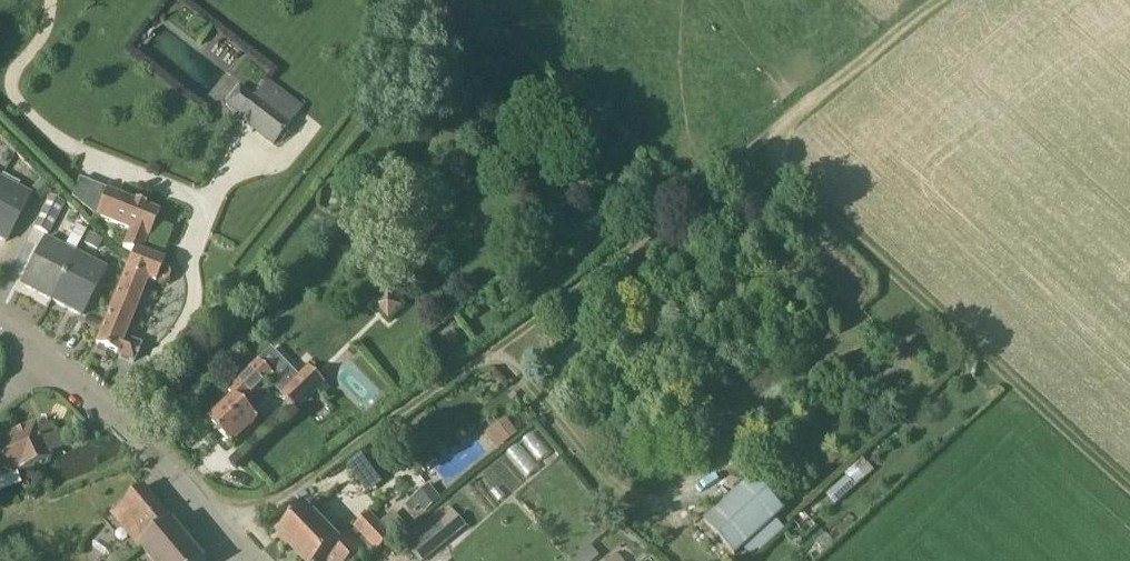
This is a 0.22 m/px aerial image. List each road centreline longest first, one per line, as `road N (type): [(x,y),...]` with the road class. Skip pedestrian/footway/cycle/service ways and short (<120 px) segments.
road 1 (track): [(224,534),(496,350),(705,189)]
road 2 (track): [(705,189),(934,0)]
road 3 (residential): [(243,553),(41,357)]

